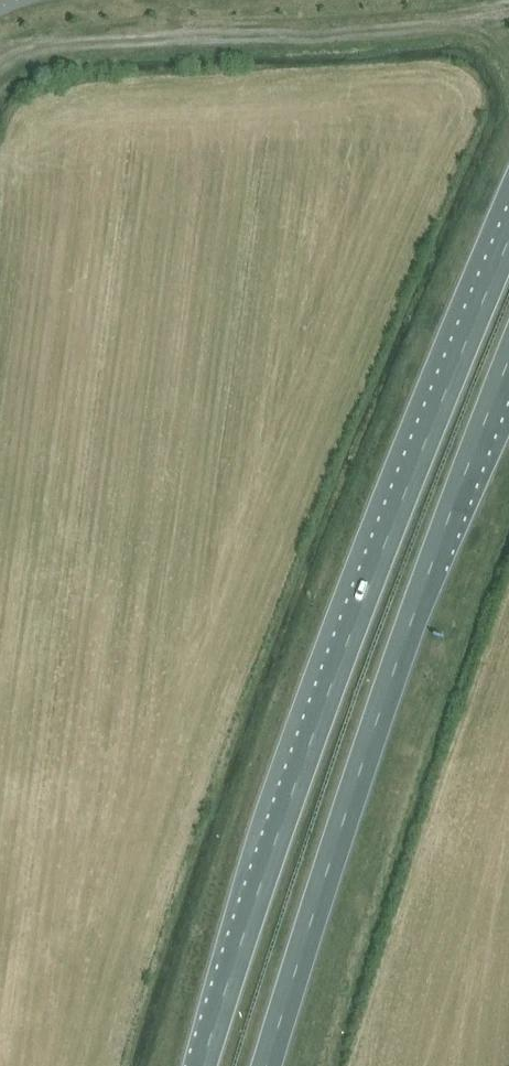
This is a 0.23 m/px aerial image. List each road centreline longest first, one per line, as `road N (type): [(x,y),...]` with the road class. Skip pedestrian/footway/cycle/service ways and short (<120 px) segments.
road 1 (trunk): [(508,243),(384,546),(202,1065)]
road 2 (trunk): [(268,1065),(367,752),(508,365)]

